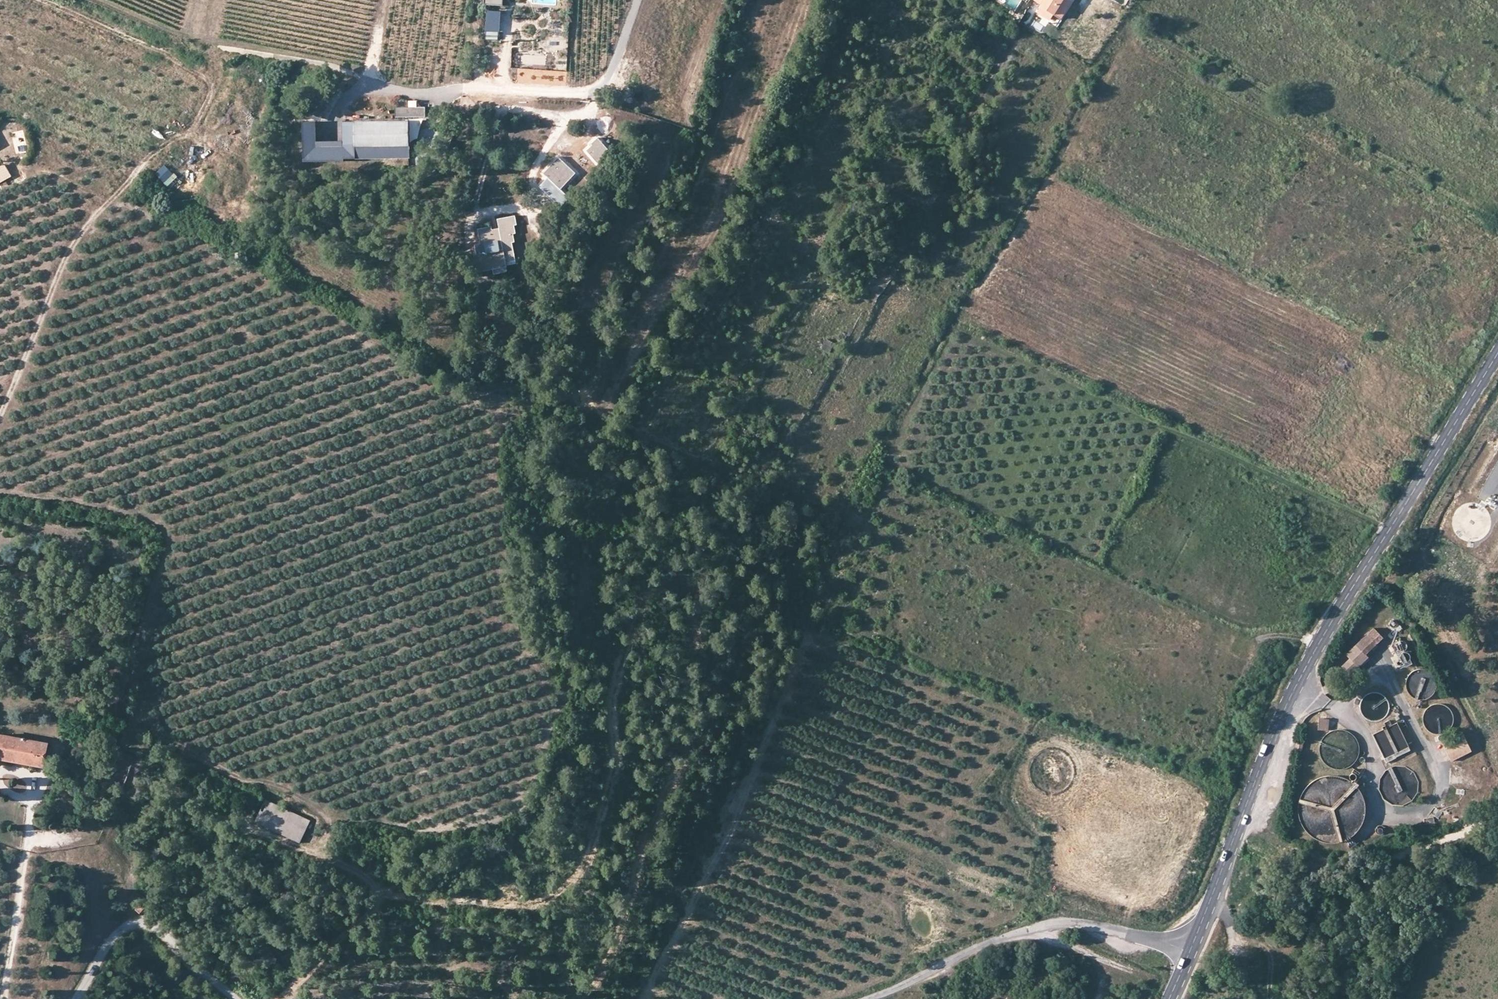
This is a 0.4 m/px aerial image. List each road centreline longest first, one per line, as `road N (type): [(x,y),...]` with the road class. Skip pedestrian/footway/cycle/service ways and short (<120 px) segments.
road 1 (tertiary): [(1497,352),(1302,671),(1189,951)]
road 2 (track): [(0,409),(88,223),(198,124),(216,70),(187,32),(197,0)]
road 3 (unclassified): [(865,998),(1004,934),(1060,921),(1189,951)]
road 4 (residential): [(360,80),(412,93),(598,92),(637,0)]
road 5 (track): [(37,0),(158,52),(244,53),(343,70),(360,80)]
road 6 (unclassified): [(73,998),(114,935),(138,923),(235,998)]

